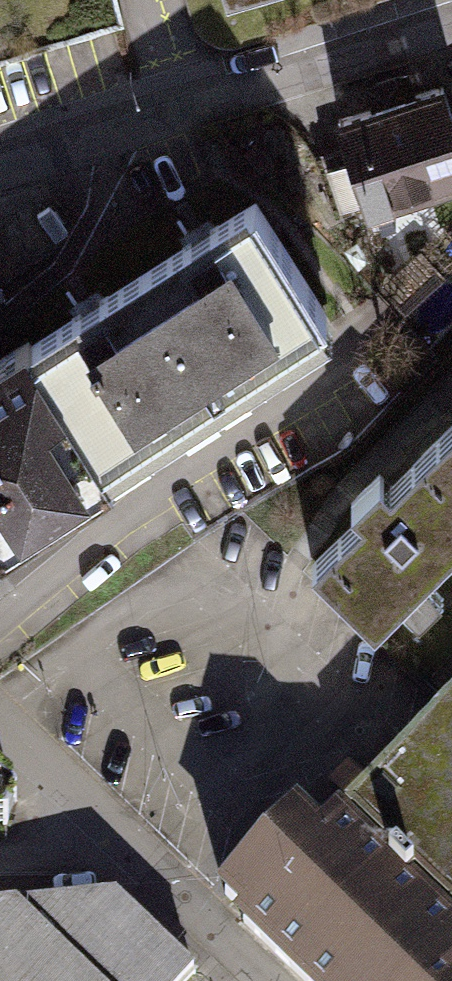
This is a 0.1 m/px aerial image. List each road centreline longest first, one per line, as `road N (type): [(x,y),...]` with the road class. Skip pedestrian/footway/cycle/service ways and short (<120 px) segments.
road 1 (residential): [(451,32),(0,173)]
road 2 (residential): [(278,980),(0,720)]

